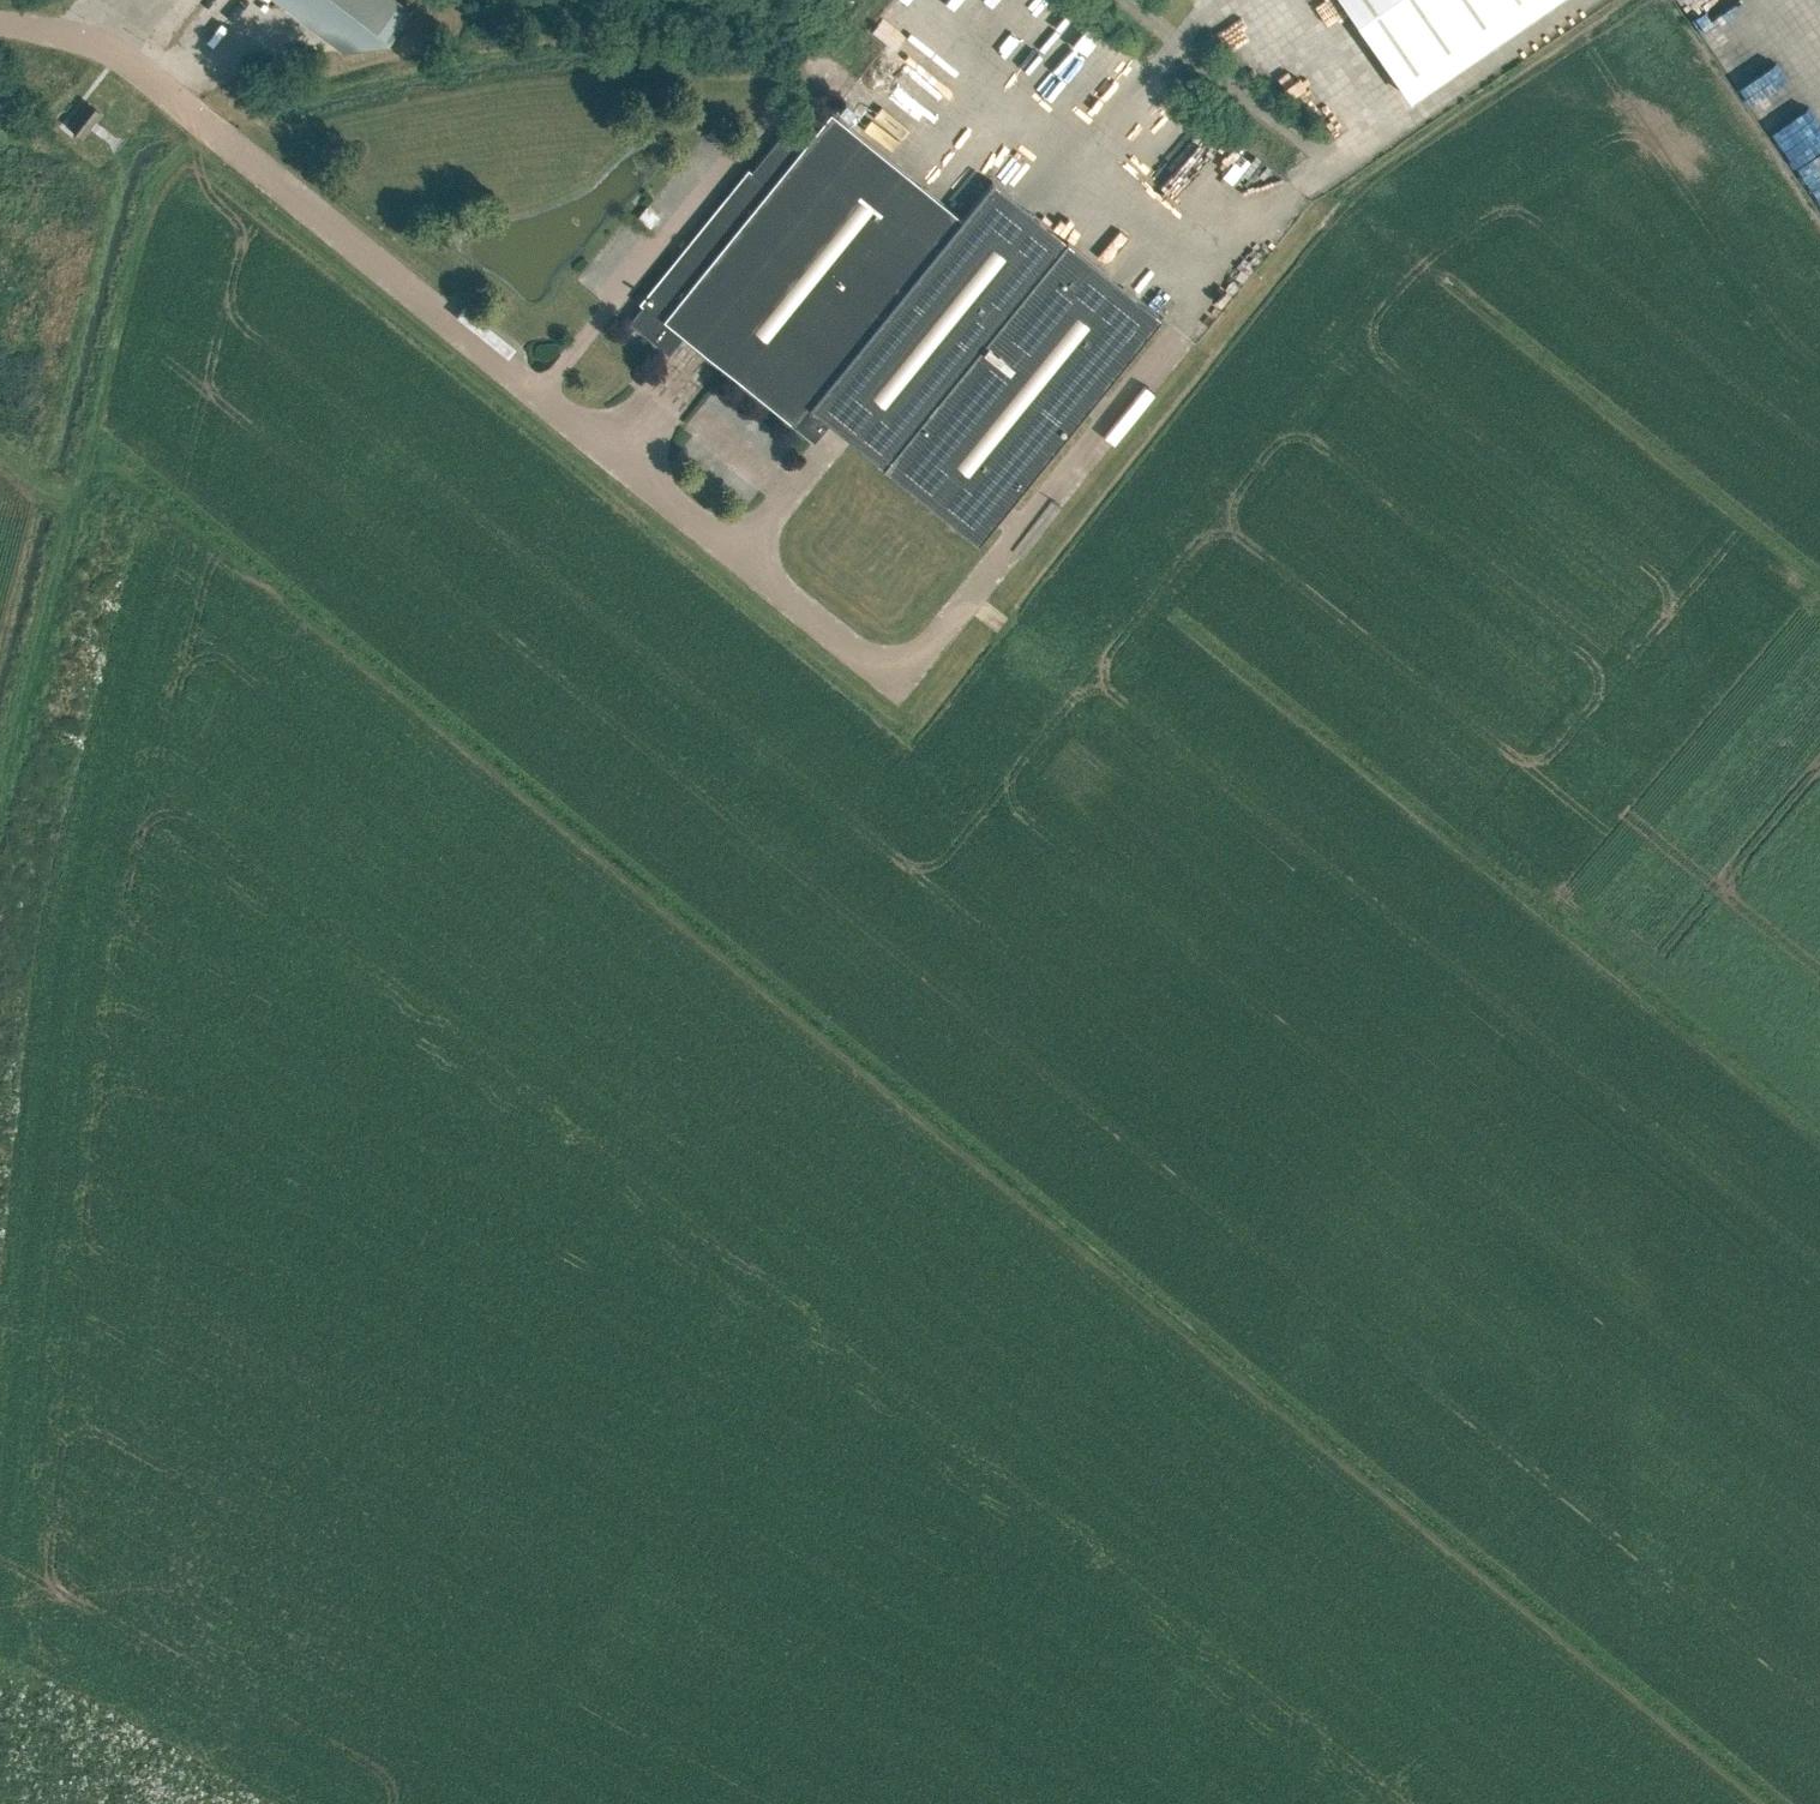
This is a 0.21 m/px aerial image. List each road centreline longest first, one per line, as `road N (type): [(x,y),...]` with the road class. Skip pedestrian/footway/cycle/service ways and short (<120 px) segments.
road 1 (residential): [(0,25),(104,43),(899,683)]

